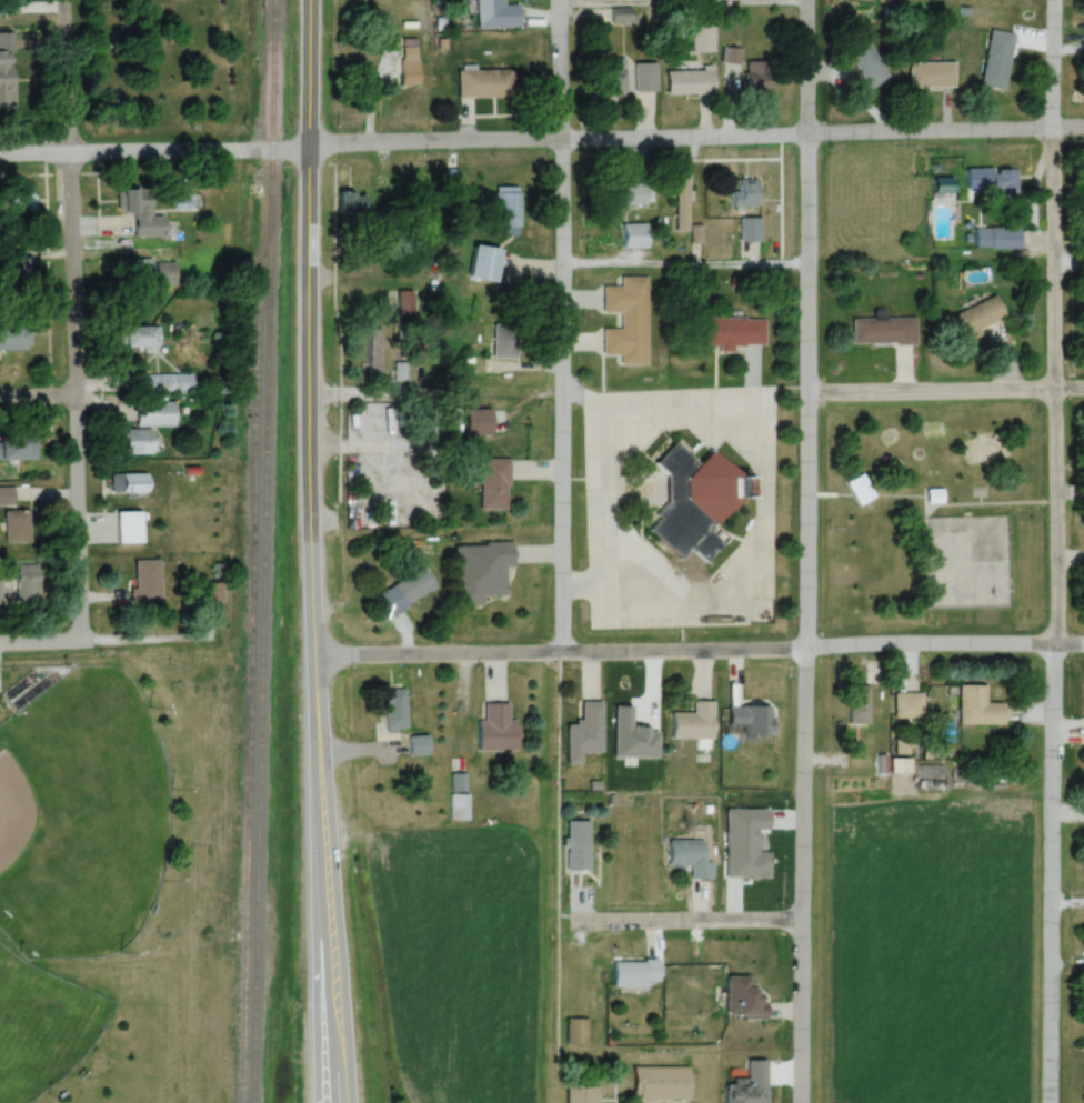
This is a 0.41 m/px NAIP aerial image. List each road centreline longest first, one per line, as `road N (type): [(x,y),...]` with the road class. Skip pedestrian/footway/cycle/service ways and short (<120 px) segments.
road 1 (secondary): [(337,1102),(317,661),(308,0)]
road 2 (residential): [(1045,1102),(1050,0)]
road 3 (residential): [(797,1102),(795,0)]
road 4 (residential): [(1083,133),(308,148)]
road 5 (residential): [(1083,652),(317,661)]
road 6 (residential): [(560,658),(556,0)]
road 7 (residential): [(80,639),(64,0)]
road 8 (residential): [(0,155),(308,148)]
road 9 (residential): [(797,394),(1083,385)]
road 10 (residential): [(797,921),(573,920)]

